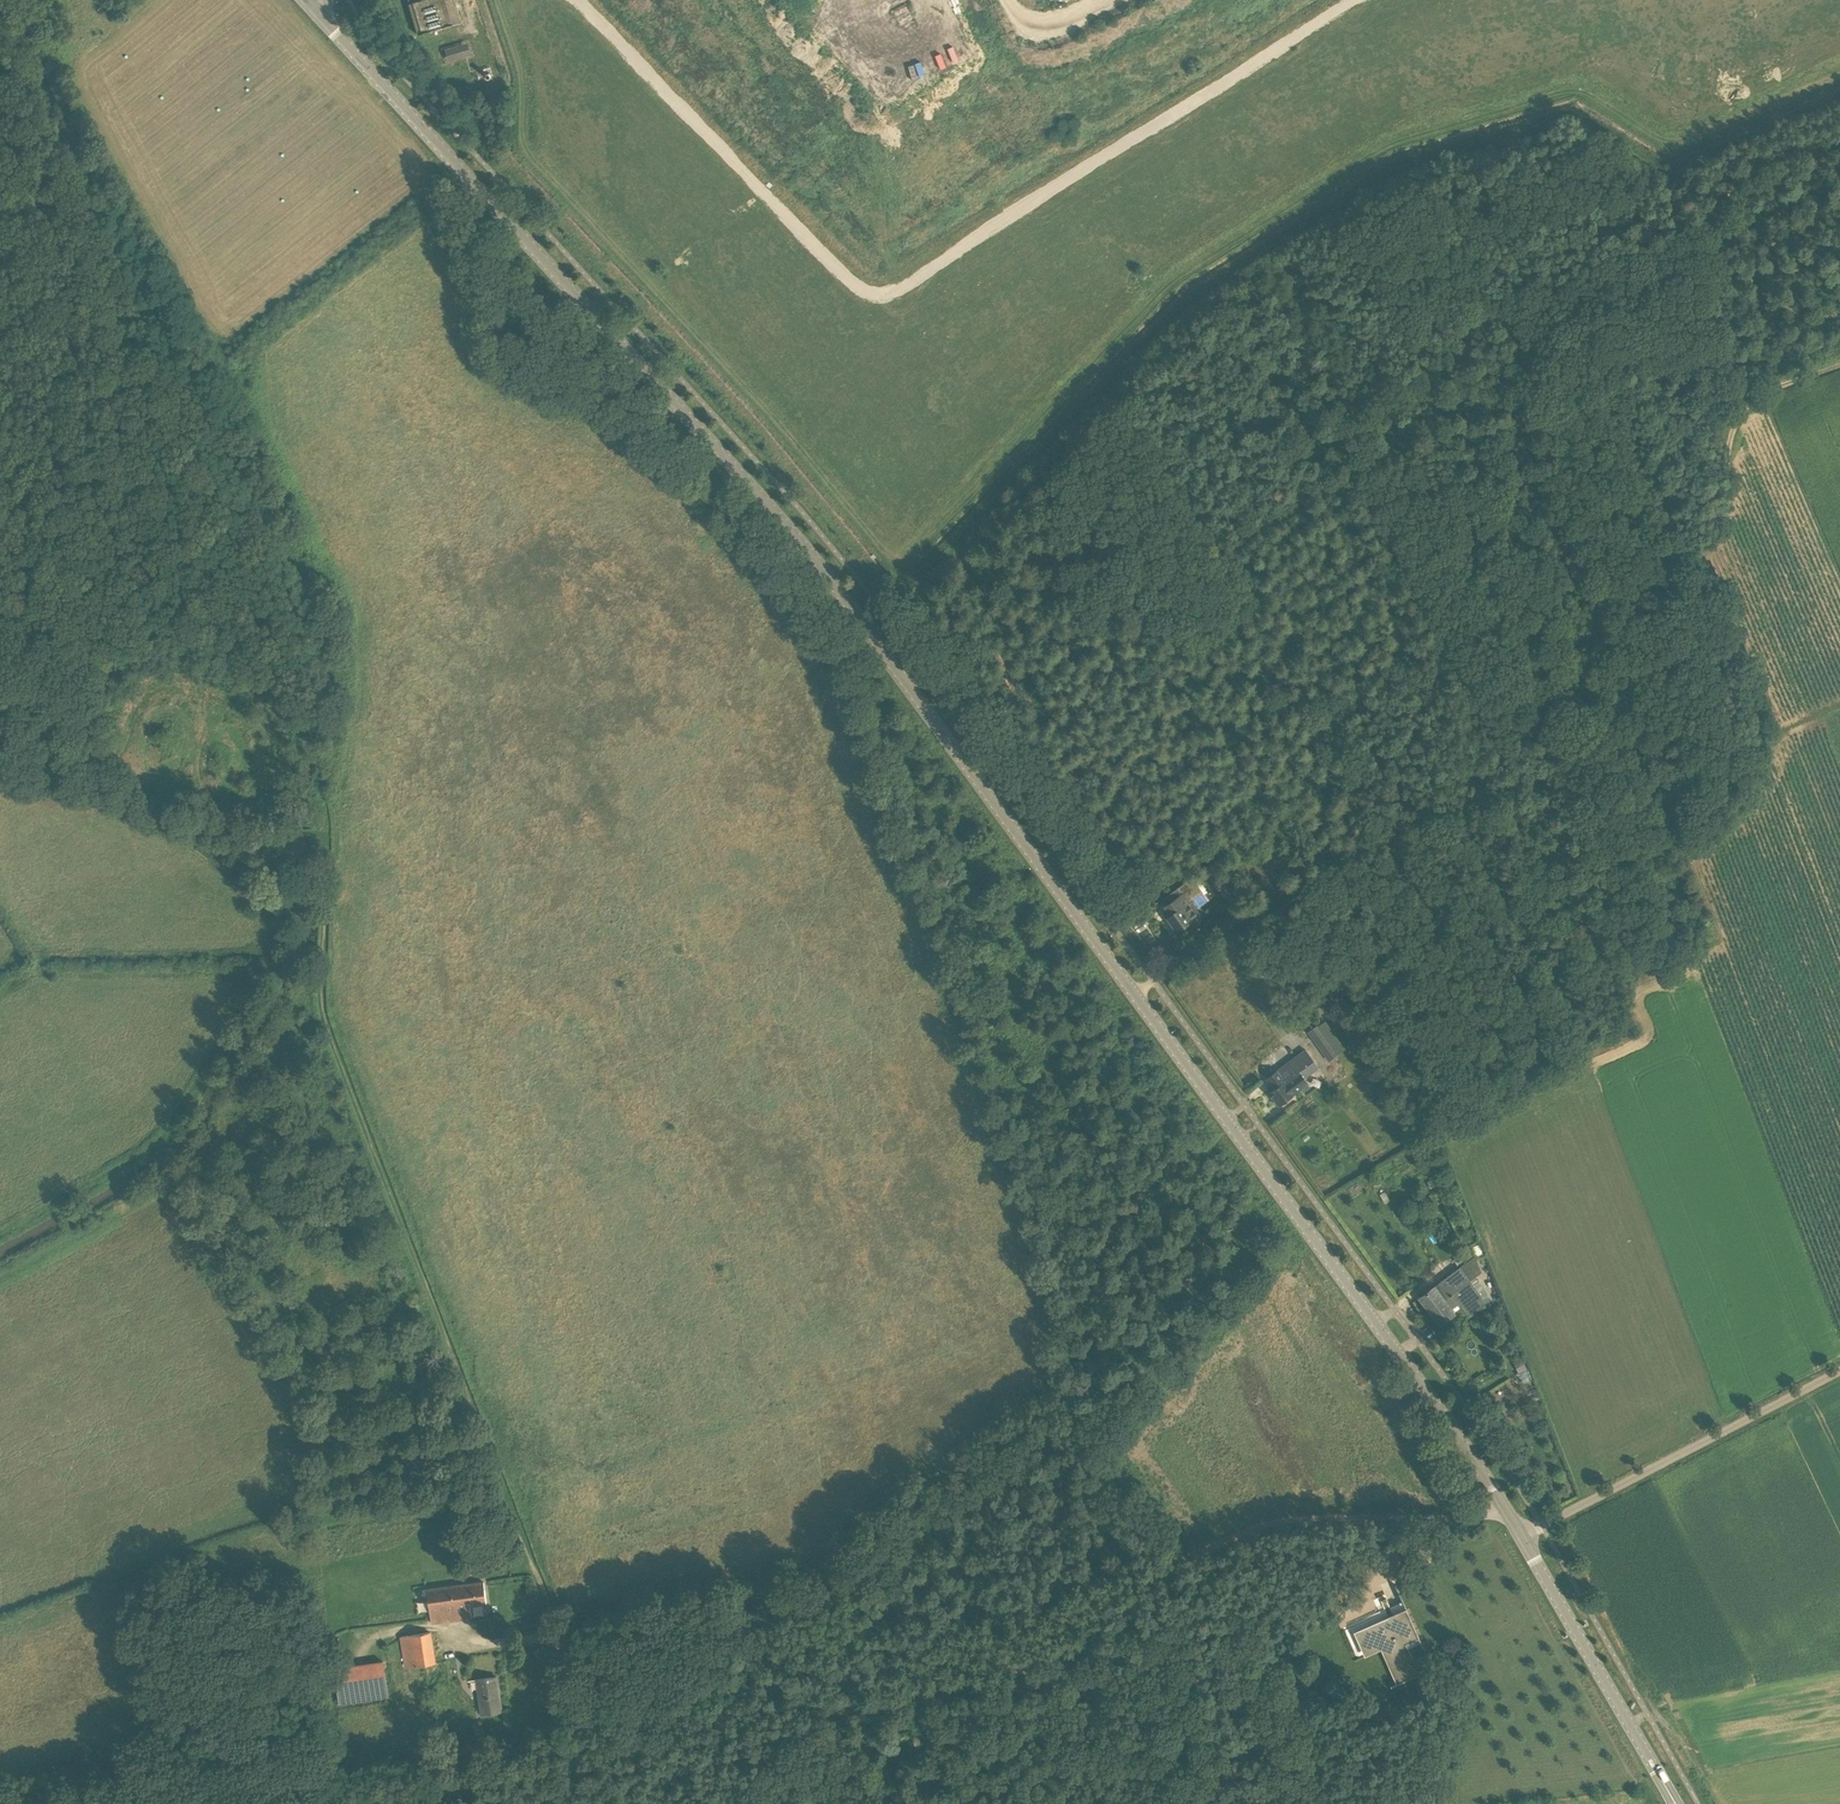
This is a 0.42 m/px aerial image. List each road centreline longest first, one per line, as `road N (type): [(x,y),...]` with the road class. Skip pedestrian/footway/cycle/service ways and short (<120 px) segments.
road 1 (secondary): [(1508,1511),(1430,1392),(764,488),(305,0)]
road 2 (track): [(1839,76),(1672,143),(1571,90),(1402,140),(1179,276),(907,556),(884,550),(776,420),(530,156),(521,65),(499,0)]
road 3 (track): [(562,1630),(323,1003),(331,852),(324,839),(222,829)]
road 4 (track): [(562,1630),(788,1581),(837,1558),(960,1452),(1037,1401)]
road 5 (track): [(982,1681),(1057,1655),(1153,1574),(1204,1546),(1339,1516),(1404,1519)]
road 6 (track): [(1153,981),(1260,904),(1448,807),(1505,751)]
road 7 (track): [(1727,471),(1713,538),(1571,674),(1505,751)]
road 8 (unclassified): [(1520,1532),(1839,1366)]
road 9 (track): [(0,1783),(320,1673)]
road 10 (secondary): [(1675,1803),(1520,1532)]
road 11 (track): [(728,1803),(797,1729),(982,1681)]
road 12 (track): [(222,829),(0,749)]
road 13 (track): [(1037,1401),(1060,1406),(1093,1487),(1152,1575)]
road 14 (track): [(605,1758),(562,1630)]

